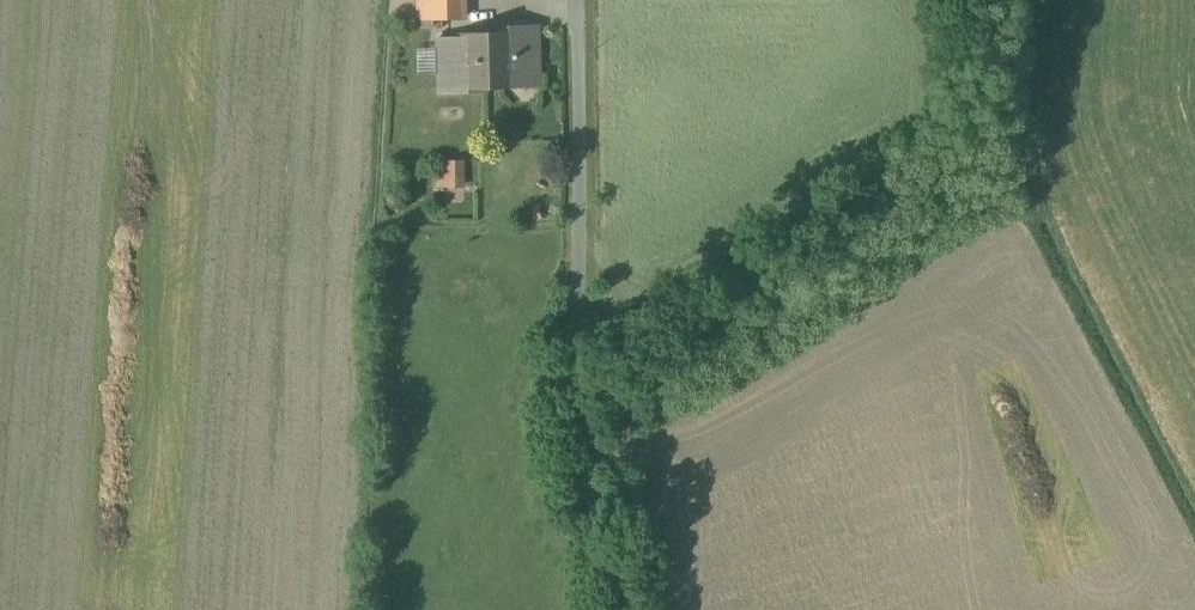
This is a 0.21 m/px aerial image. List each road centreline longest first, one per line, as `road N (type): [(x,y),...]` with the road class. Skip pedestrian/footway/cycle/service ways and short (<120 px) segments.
road 1 (unclassified): [(578,0),(584,448),(631,609)]

